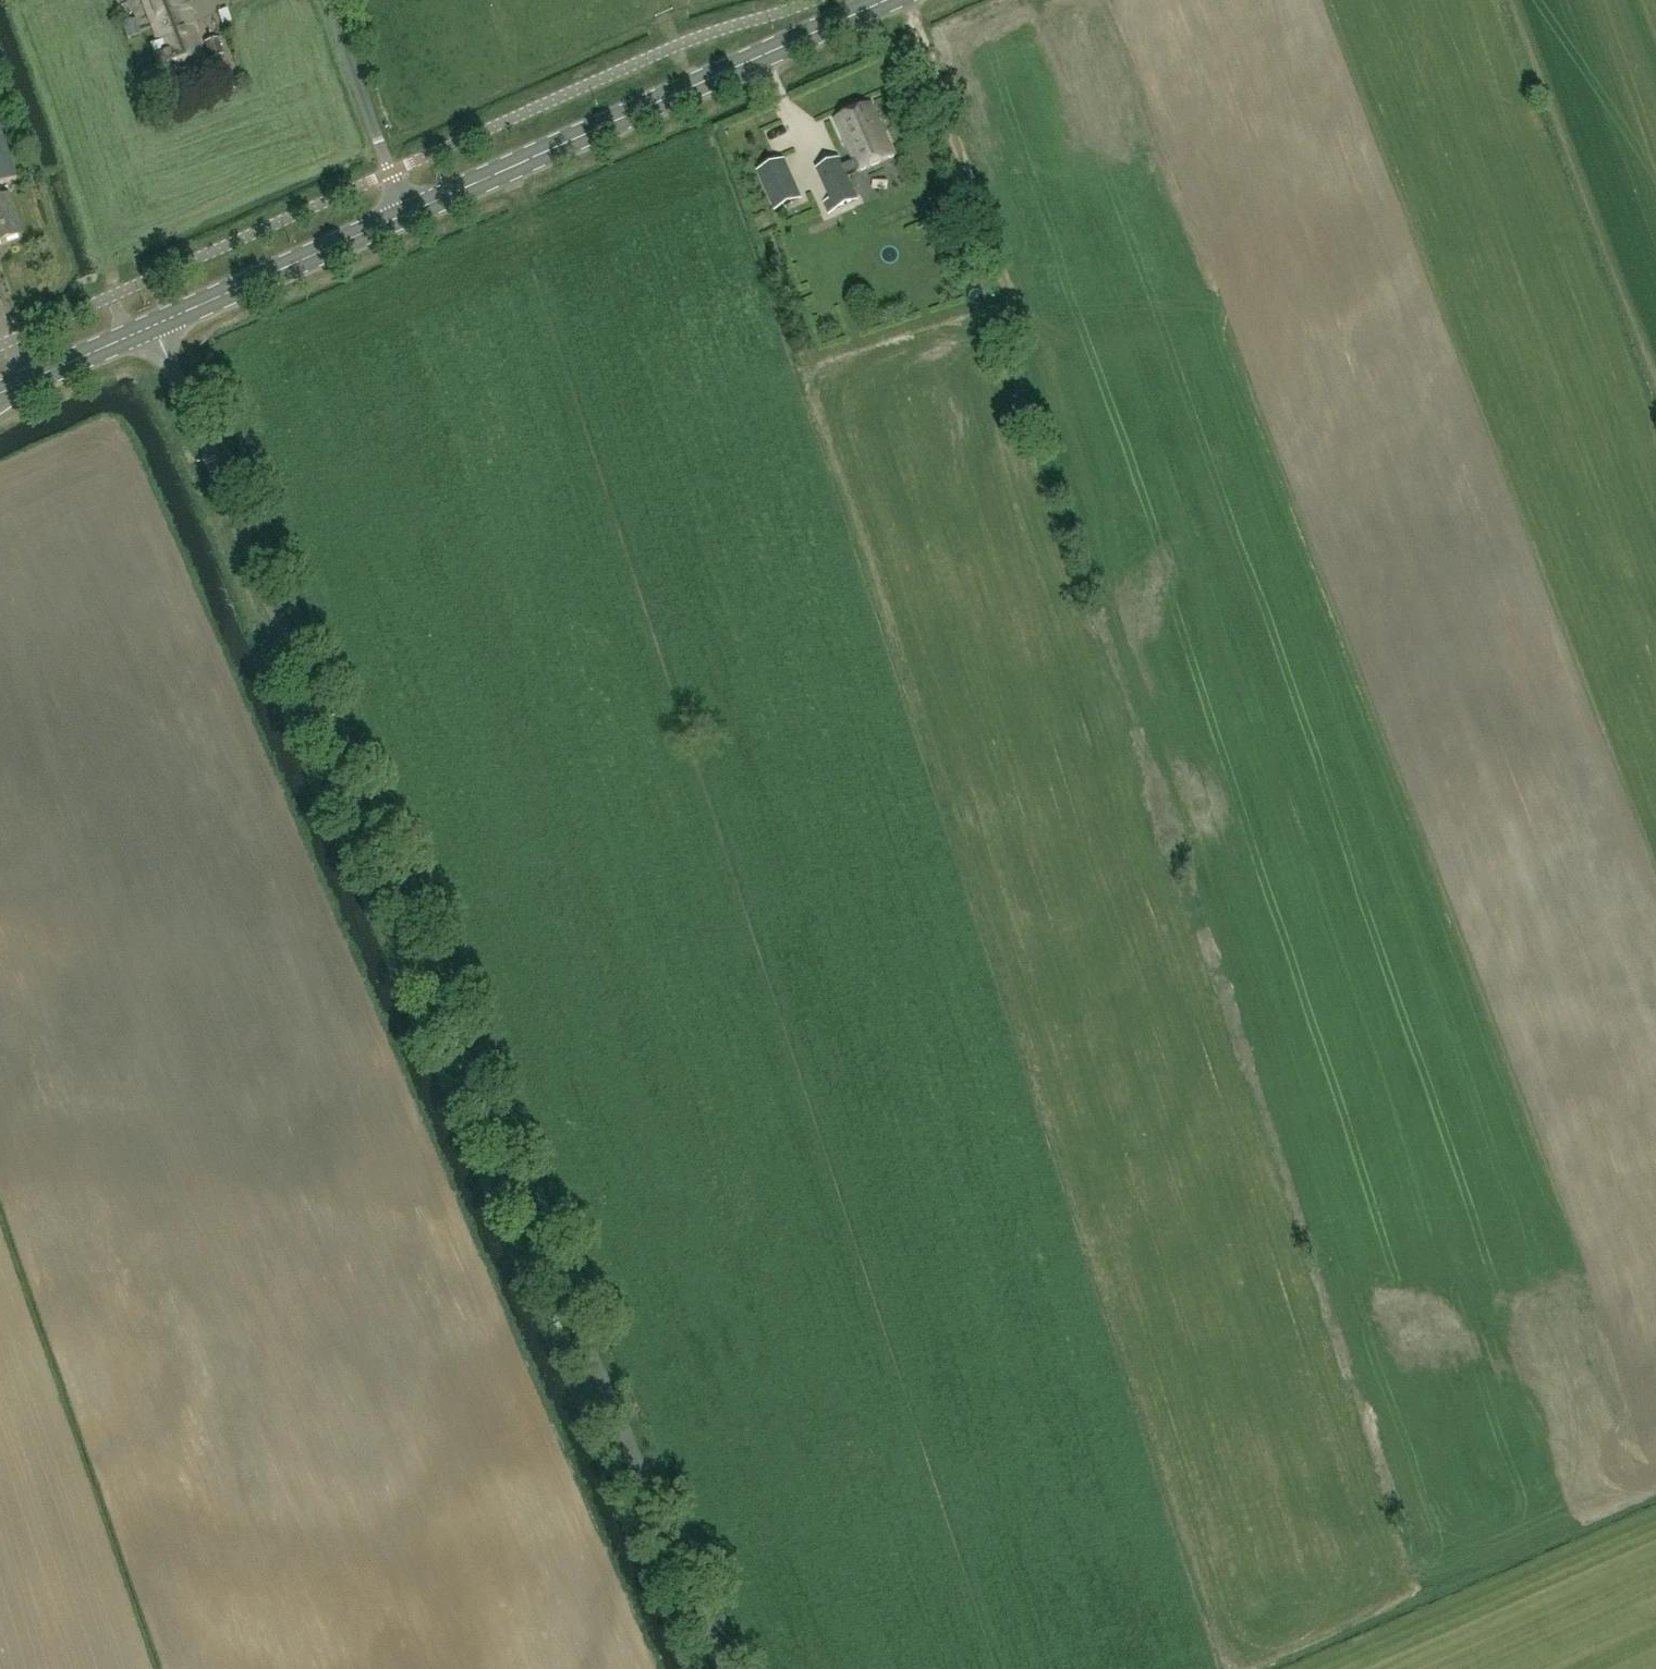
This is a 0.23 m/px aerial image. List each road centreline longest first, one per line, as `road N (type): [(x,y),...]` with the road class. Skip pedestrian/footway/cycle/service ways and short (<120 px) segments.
road 1 (unclassified): [(724,1668),(150,327)]
road 2 (secondary): [(405,214),(890,0)]
road 3 (secondary): [(150,327),(405,214)]
road 4 (unclassified): [(405,214),(328,0)]
road 5 (secondary): [(0,392),(150,327)]

